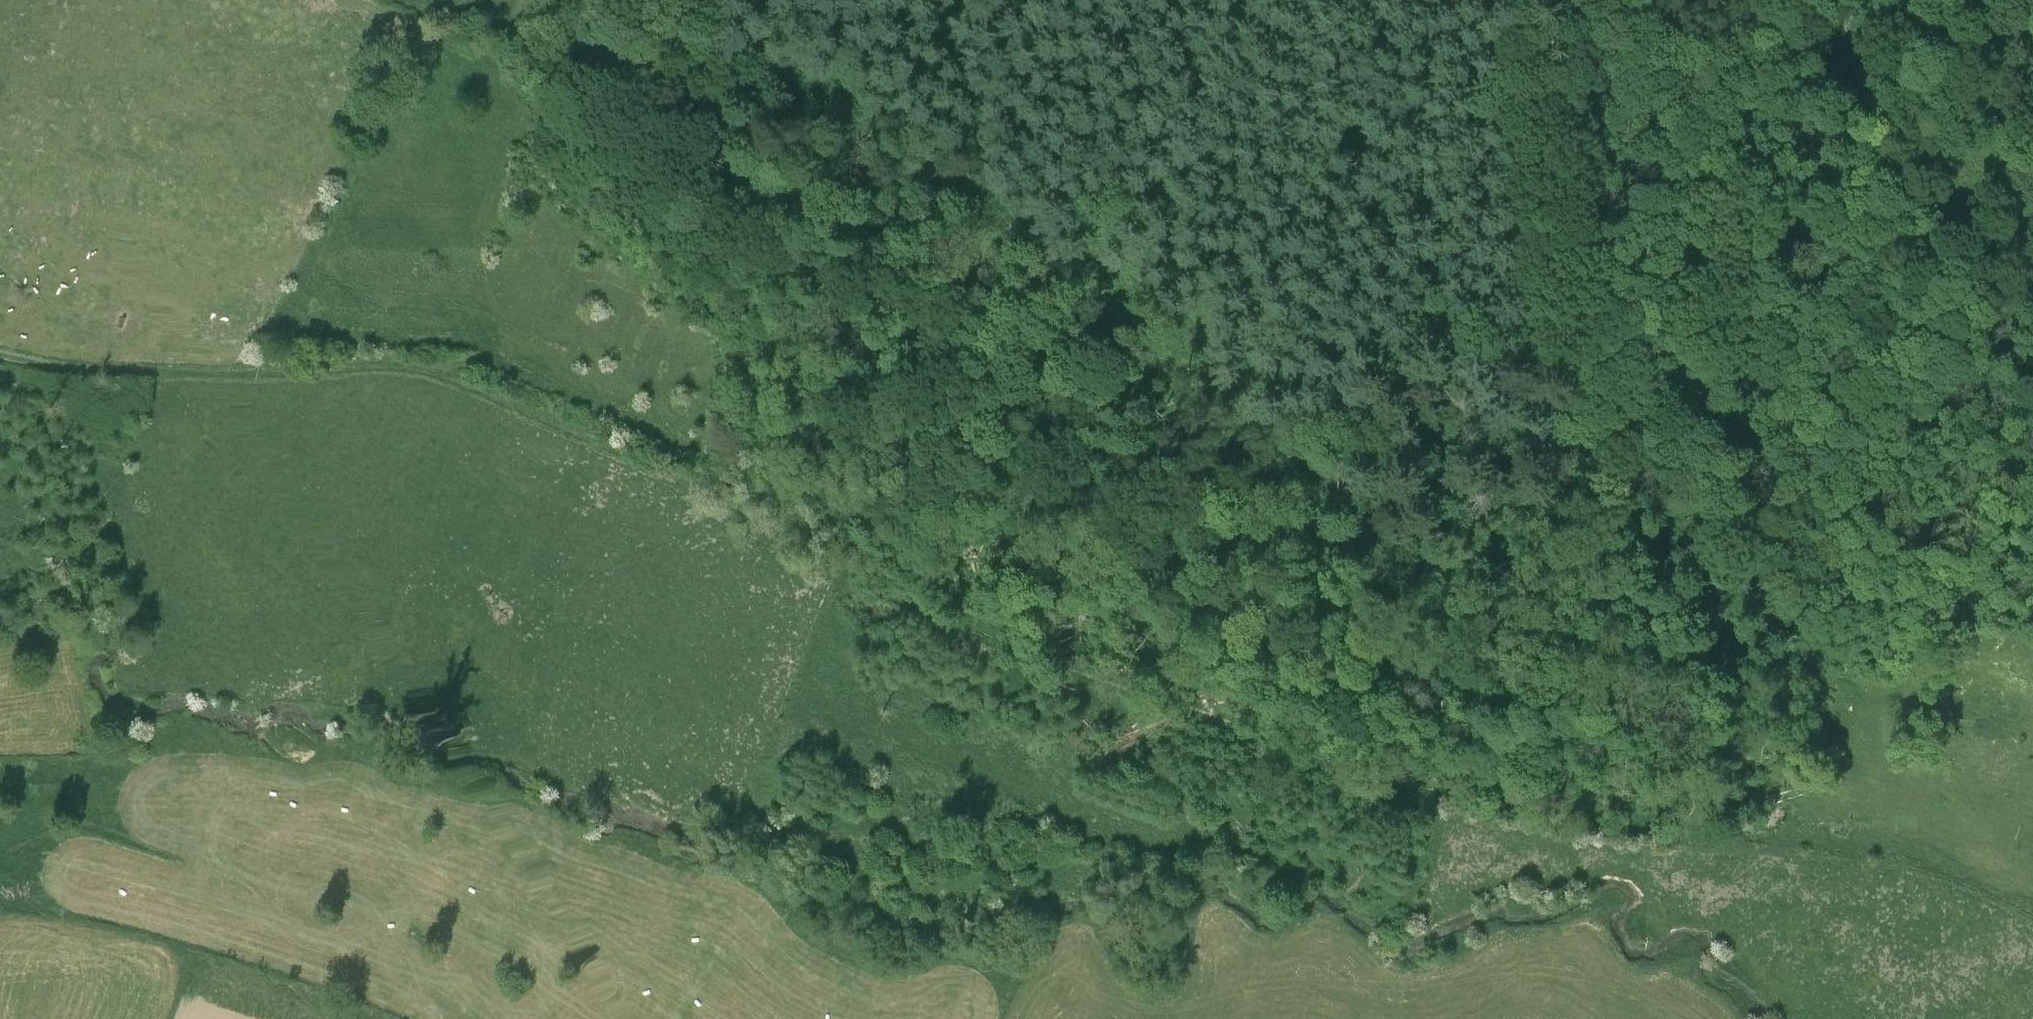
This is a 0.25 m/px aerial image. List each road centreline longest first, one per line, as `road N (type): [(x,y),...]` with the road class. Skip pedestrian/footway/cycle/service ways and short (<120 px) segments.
road 1 (track): [(1892,0),(1863,32),(1806,147),(1784,259),(1803,366),(1700,516),(1678,795),(1666,846),(1458,810),(1193,731),(929,626),(760,528),(422,376),(359,367),(150,372),(0,349)]

